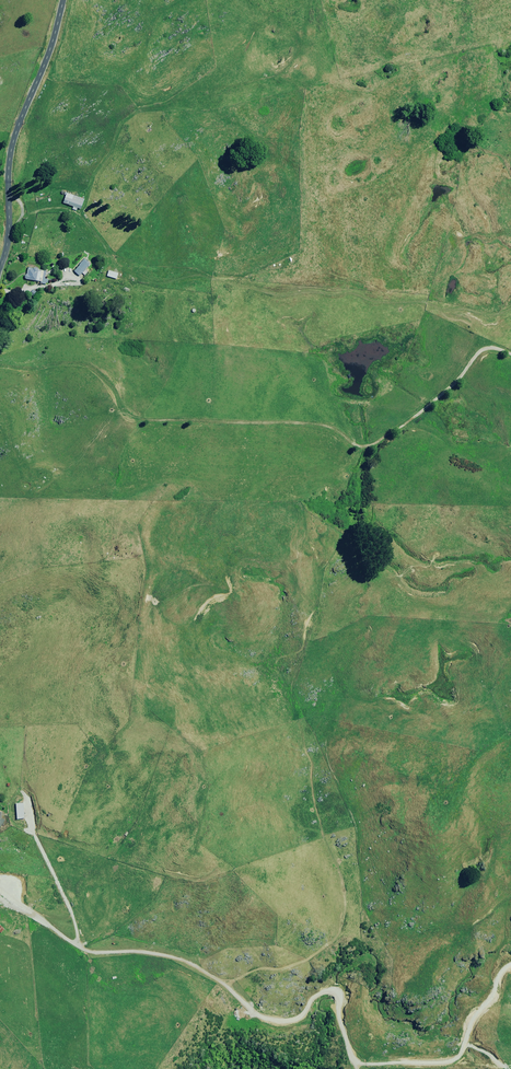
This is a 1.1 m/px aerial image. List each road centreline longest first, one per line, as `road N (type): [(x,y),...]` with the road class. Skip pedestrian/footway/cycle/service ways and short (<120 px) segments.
road 1 (track): [(0,889),(77,946),(181,960),(269,1020),(298,1019),(318,995),(336,992),(361,1064),(457,1058),(510,963)]
road 2 (track): [(510,354),(481,351),(418,414),(369,446),(322,425),(128,416),(108,382),(88,366),(0,367)]
road 3 (unclassified): [(0,267),(10,154),(63,0)]
road 4 (track): [(77,946),(75,921),(32,831),(27,799)]

